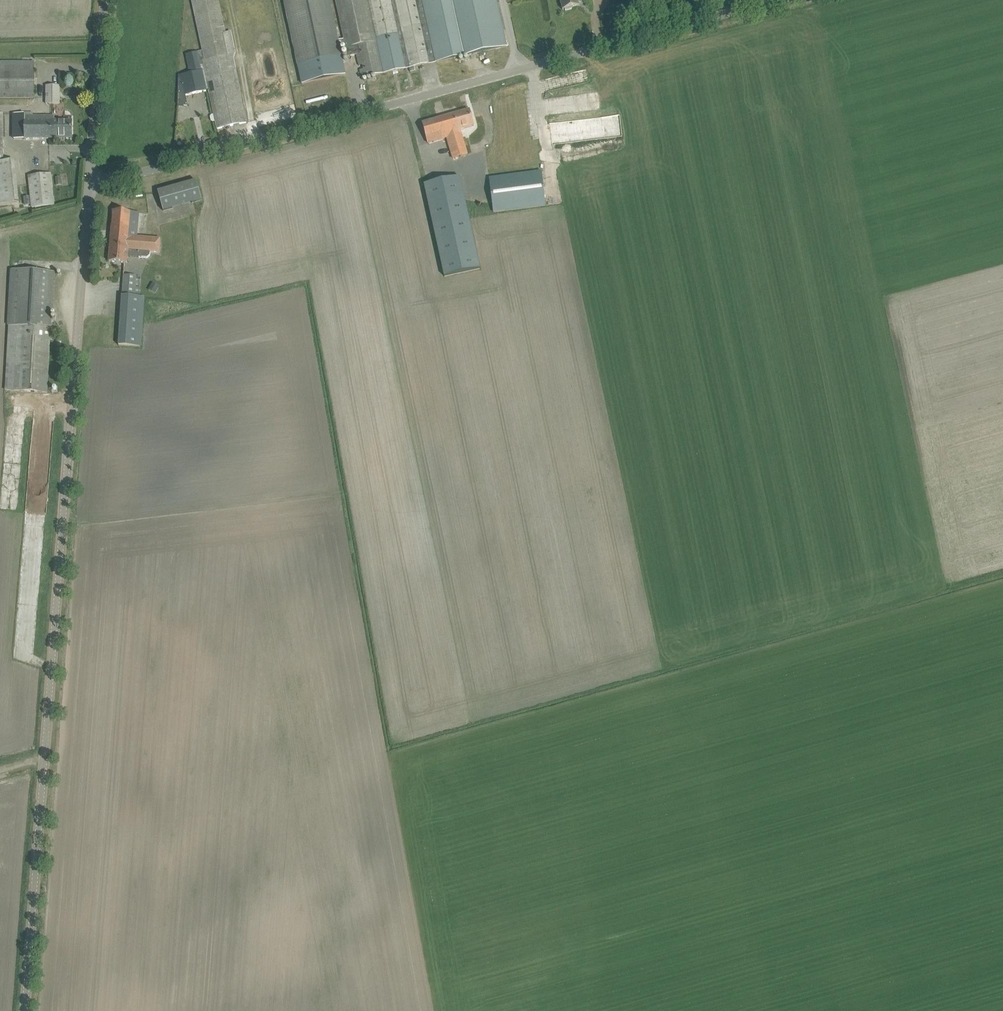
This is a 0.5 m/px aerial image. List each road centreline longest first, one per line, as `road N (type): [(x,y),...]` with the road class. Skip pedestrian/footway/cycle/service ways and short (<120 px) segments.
road 1 (unclassified): [(22,1010),(90,180)]
road 2 (unclassified): [(90,180),(761,0)]
road 3 (unclassified): [(90,180),(104,0)]

